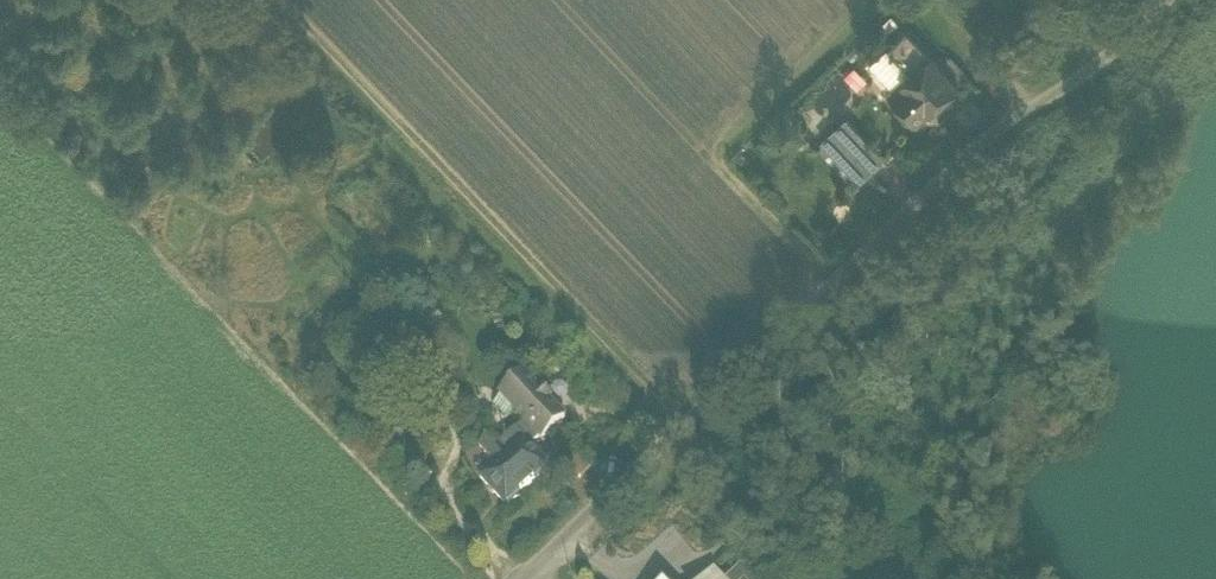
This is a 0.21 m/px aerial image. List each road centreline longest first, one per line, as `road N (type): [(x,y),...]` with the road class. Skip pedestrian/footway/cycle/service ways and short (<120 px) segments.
road 1 (unclassified): [(527,578),(1019,107)]
road 2 (track): [(1019,107),(1133,0)]

